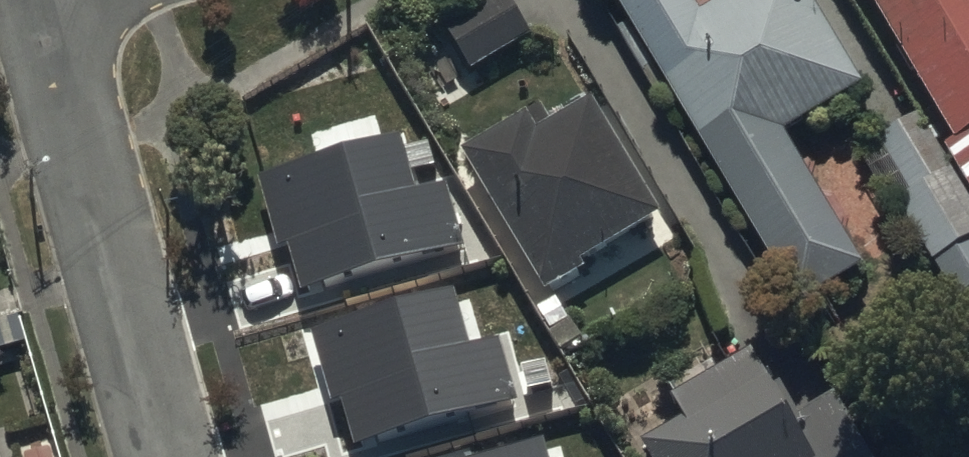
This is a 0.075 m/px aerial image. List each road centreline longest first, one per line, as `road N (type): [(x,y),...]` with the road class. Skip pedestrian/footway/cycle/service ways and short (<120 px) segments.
road 1 (residential): [(163,456),(39,0)]

